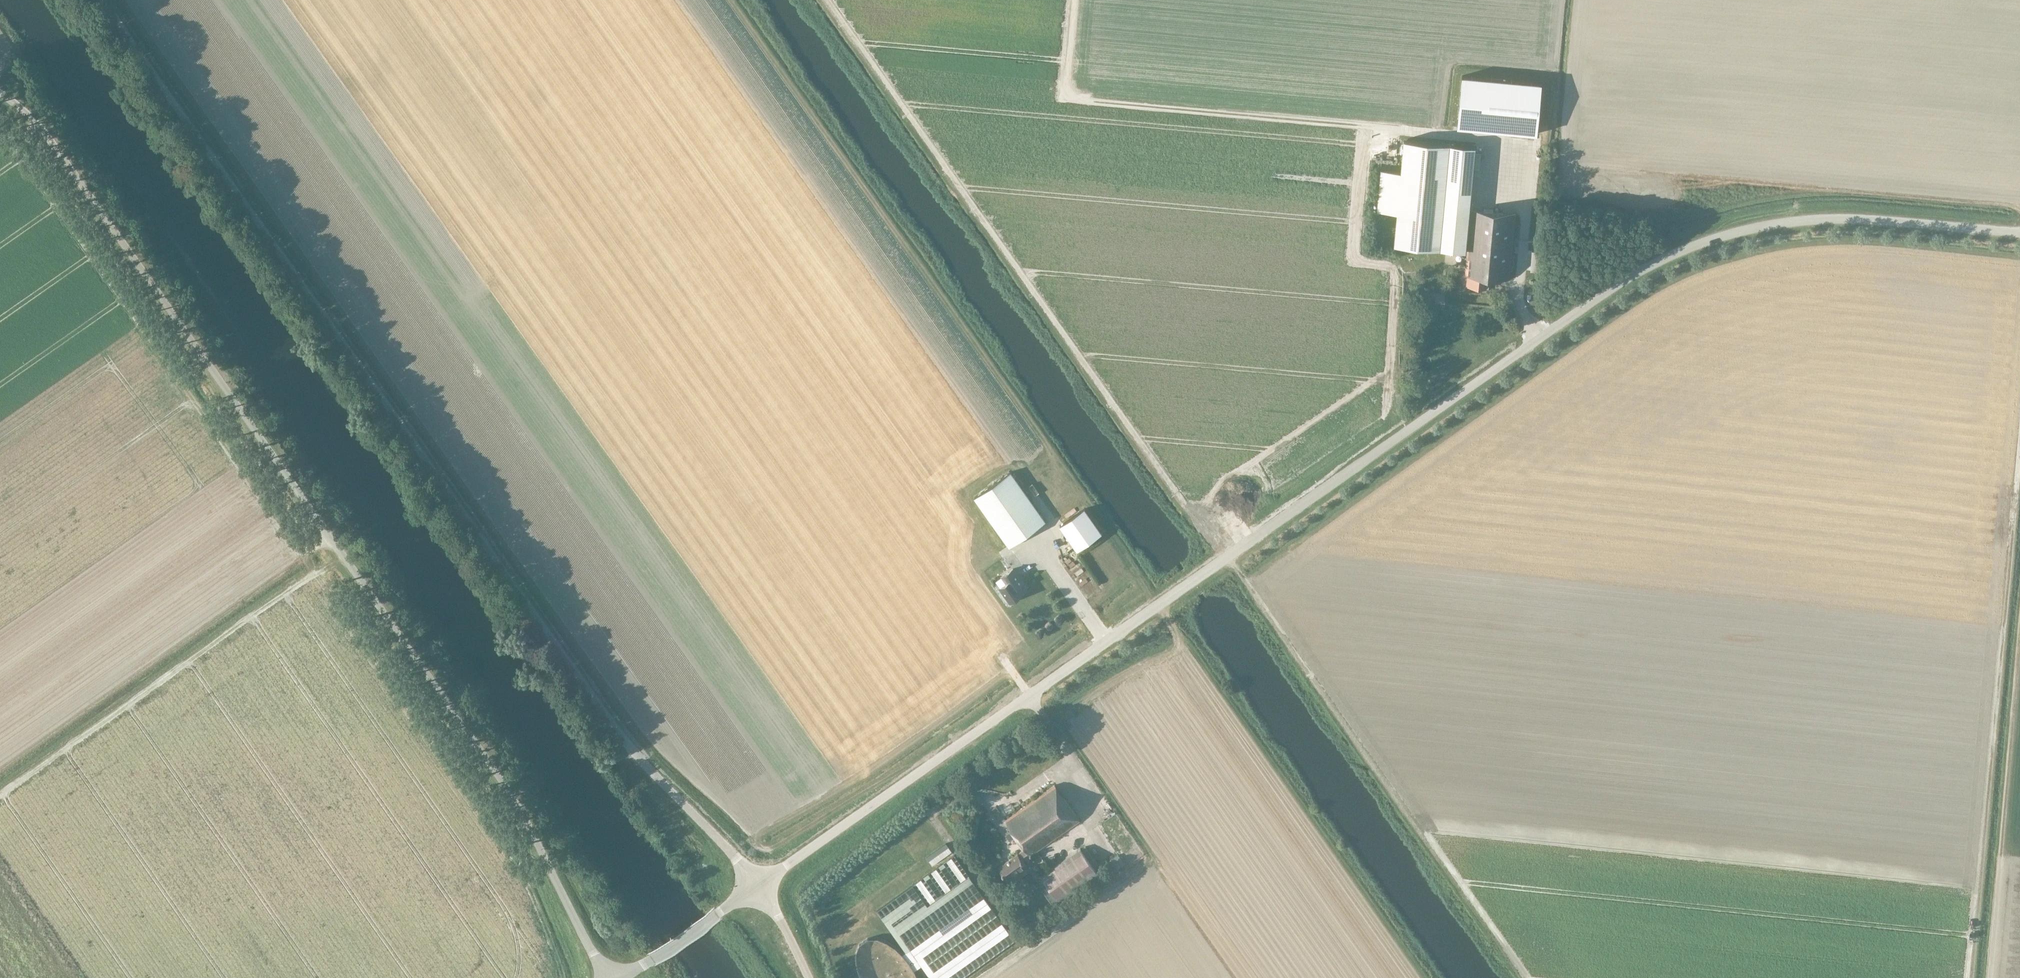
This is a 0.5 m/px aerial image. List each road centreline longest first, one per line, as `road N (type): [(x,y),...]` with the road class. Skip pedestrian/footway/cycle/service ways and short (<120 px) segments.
road 1 (unclassified): [(758,884),(1670,256),(1794,222),(2019,231)]
road 2 (unclassified): [(606,977),(503,782),(185,331),(48,145),(0,95)]
road 3 (track): [(1969,977),(2019,428)]
road 4 (track): [(1522,977),(1227,555)]
road 5 (unclassified): [(622,977),(758,884)]

